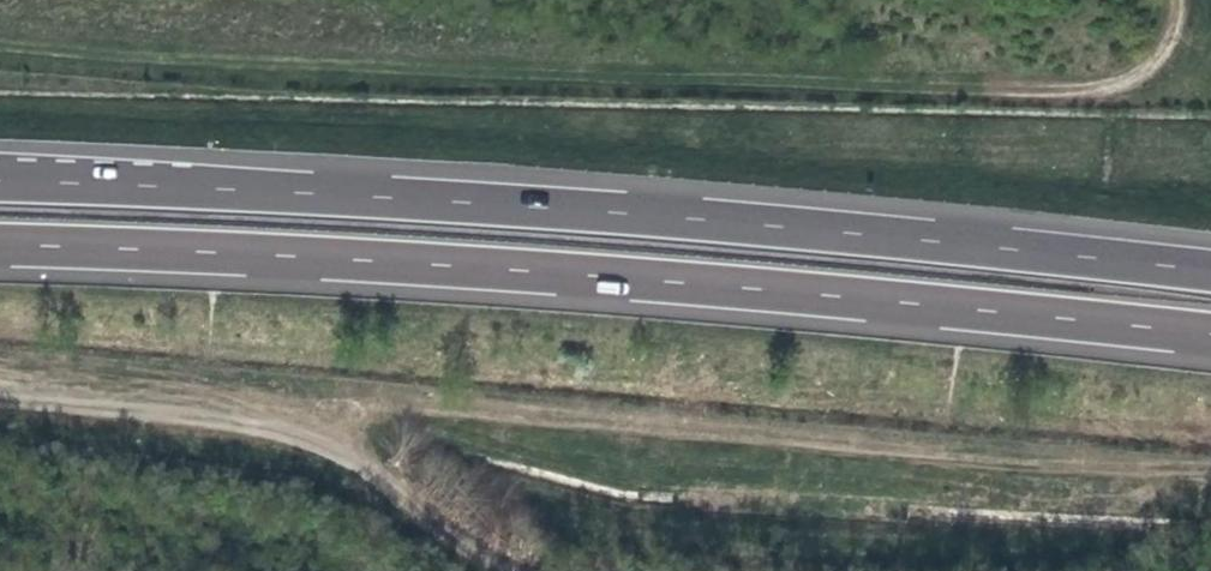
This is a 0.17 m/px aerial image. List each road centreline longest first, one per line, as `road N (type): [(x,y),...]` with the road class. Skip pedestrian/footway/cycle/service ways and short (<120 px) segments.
road 1 (track): [(0,39),(972,90),(1126,90),(1166,69),(1190,0)]
road 2 (motorway): [(1210,272),(440,202),(0,184)]
road 3 (motorway): [(0,246),(814,294),(1210,334)]

